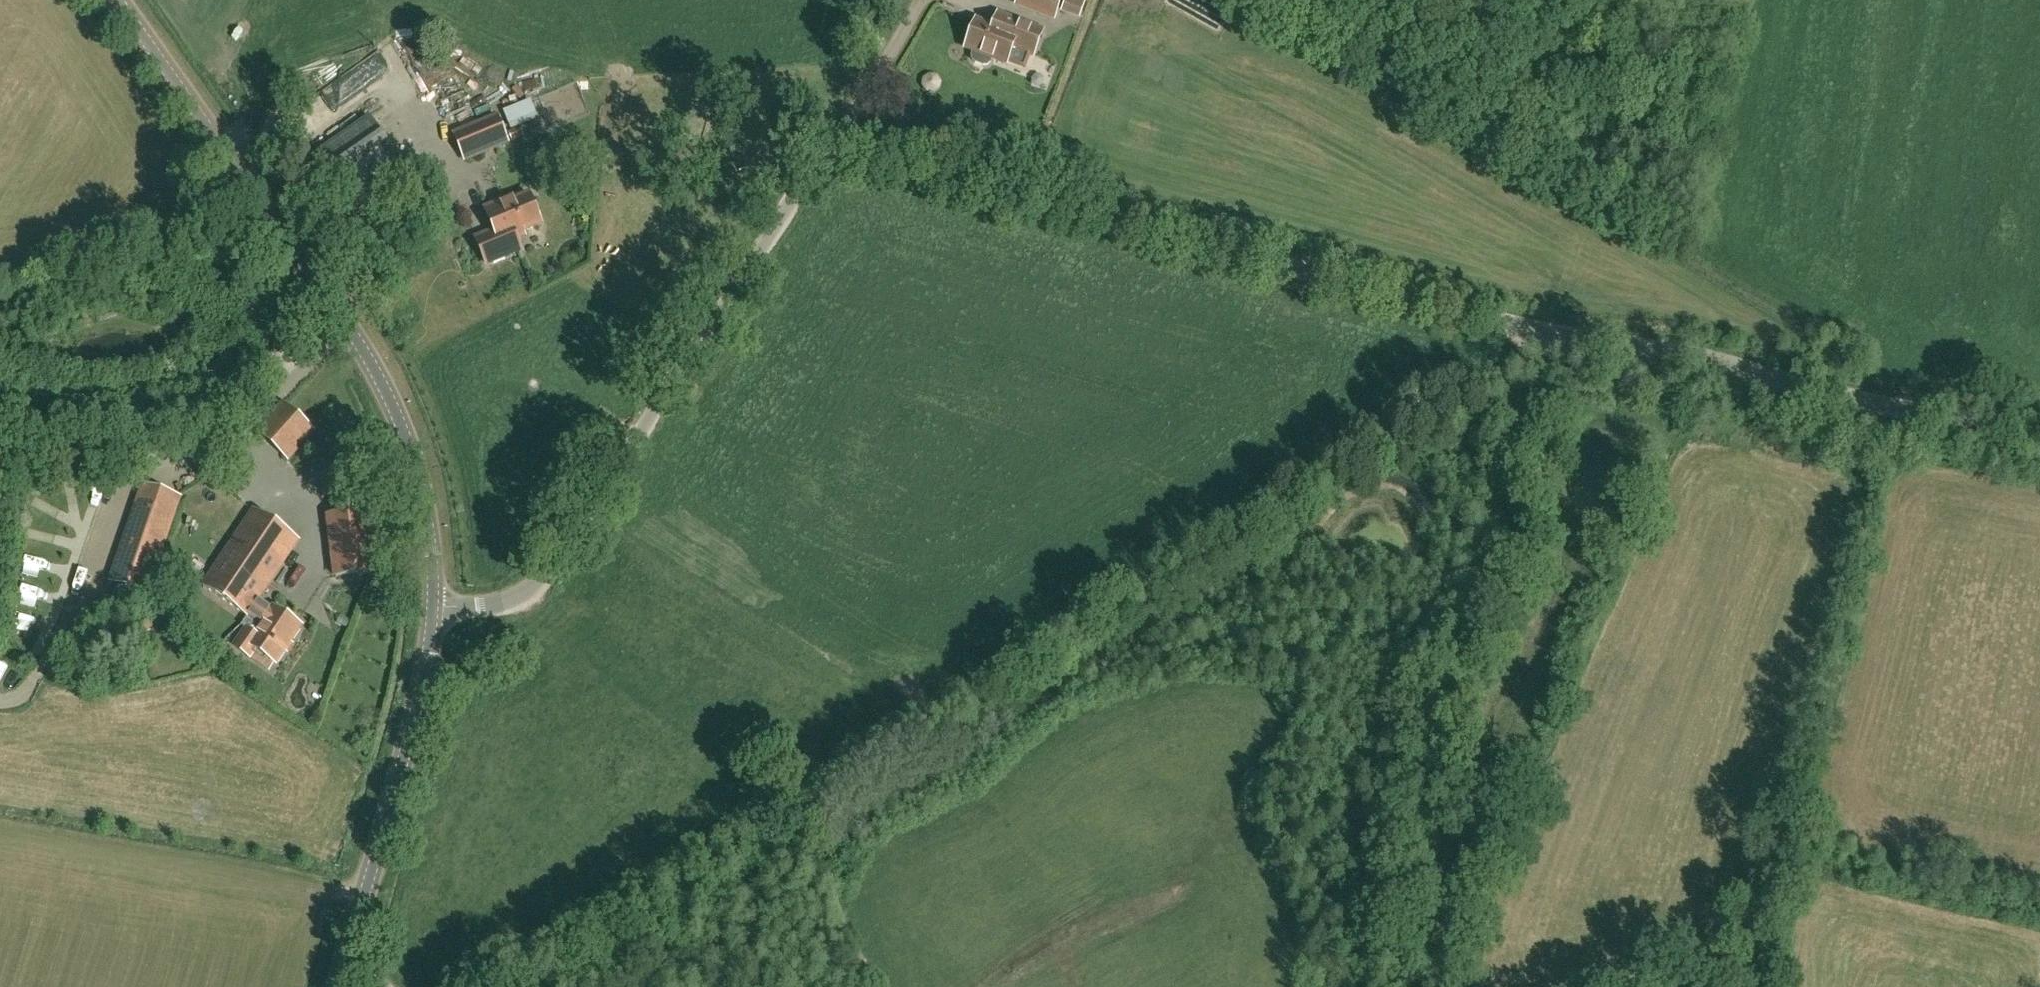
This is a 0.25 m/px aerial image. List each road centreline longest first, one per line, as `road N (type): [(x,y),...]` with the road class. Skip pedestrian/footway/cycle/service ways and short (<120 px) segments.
road 1 (unclassified): [(2039,431),(1921,413),(1657,350),(1559,339),(869,157),(838,158)]
road 2 (tertiary): [(433,609),(422,485),(378,374),(119,0)]
road 3 (unclassified): [(433,609),(508,604),(531,585),(801,186),(838,158)]
road 4 (tertiary): [(338,986),(416,712),(433,609)]
road 5 (unclassified): [(838,158),(843,125),(917,0)]

